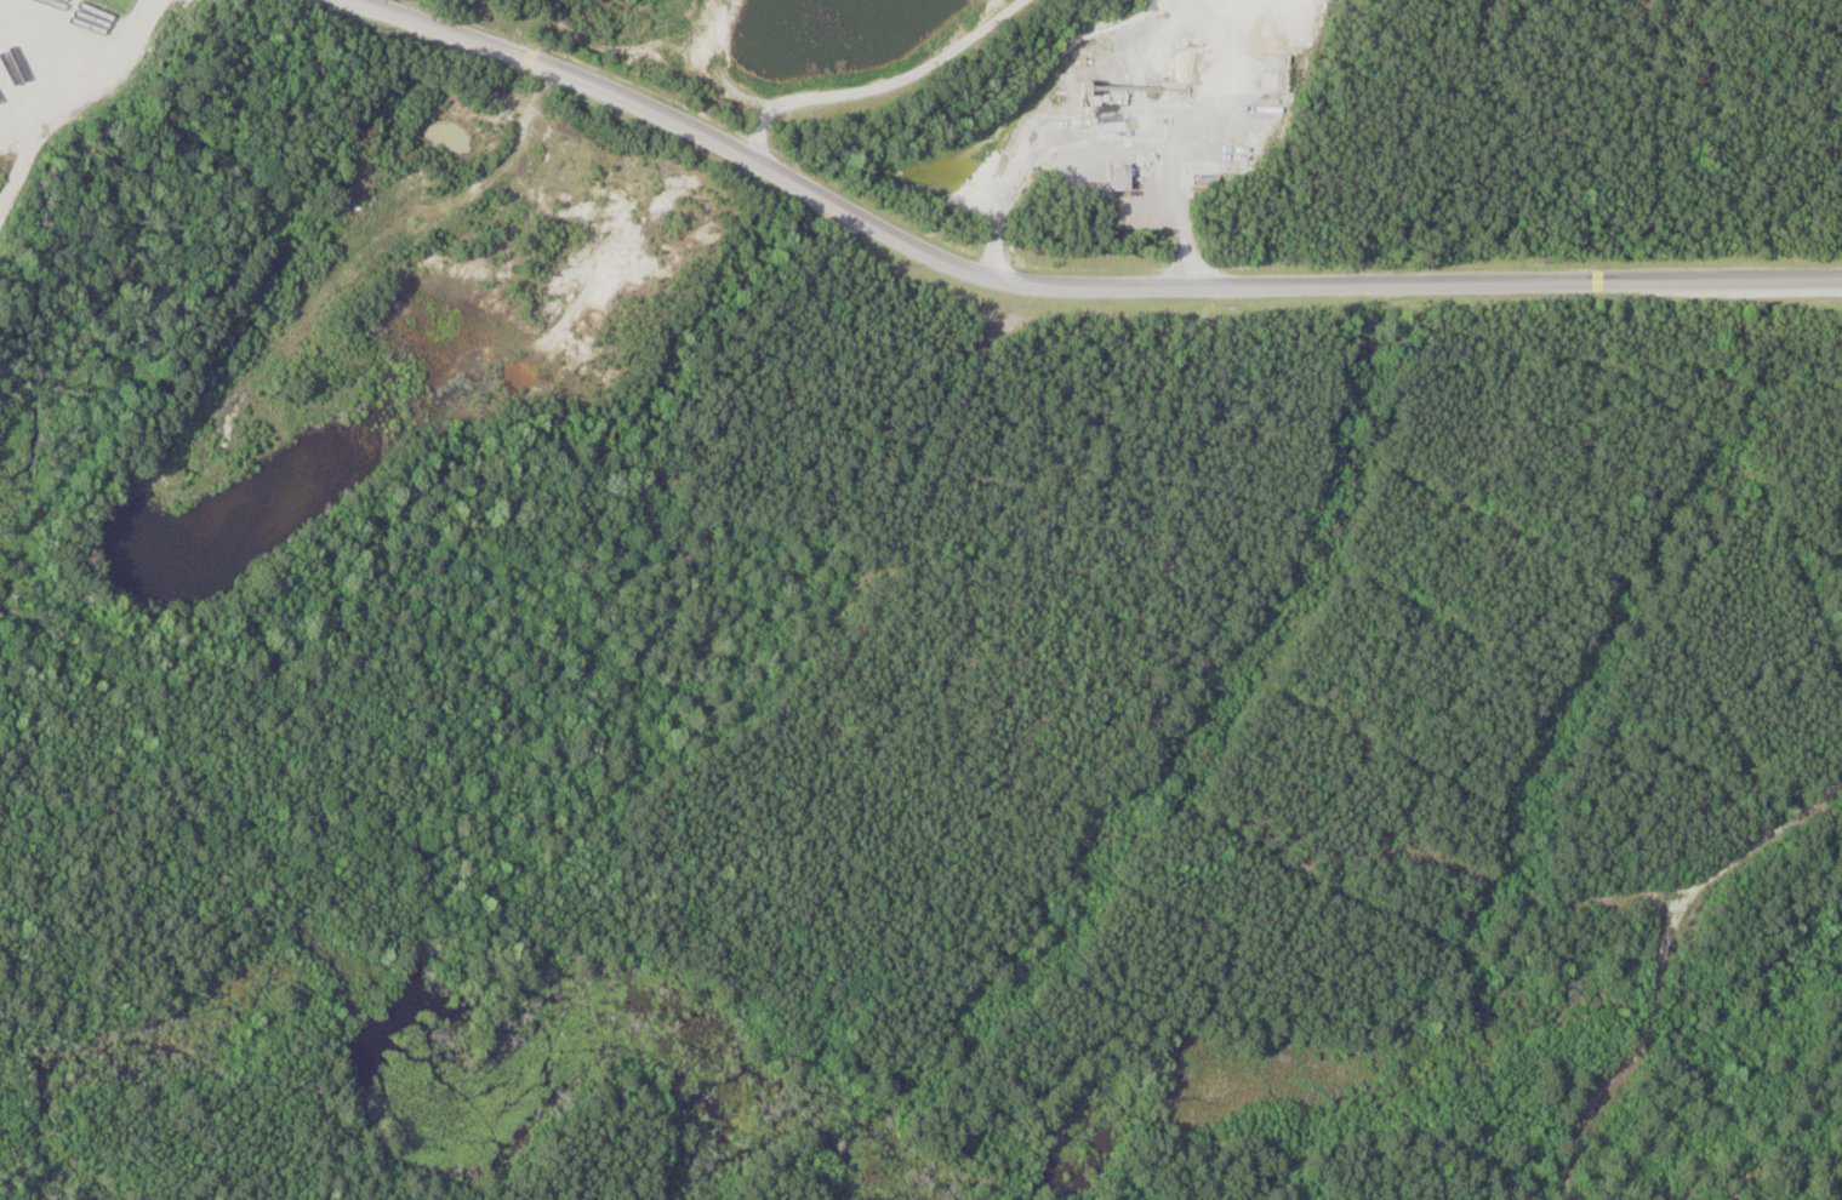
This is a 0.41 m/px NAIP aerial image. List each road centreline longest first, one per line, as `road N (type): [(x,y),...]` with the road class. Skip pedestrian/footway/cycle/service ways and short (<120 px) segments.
road 1 (residential): [(1841,272),(971,280),(582,68),(358,18),(358,24)]

